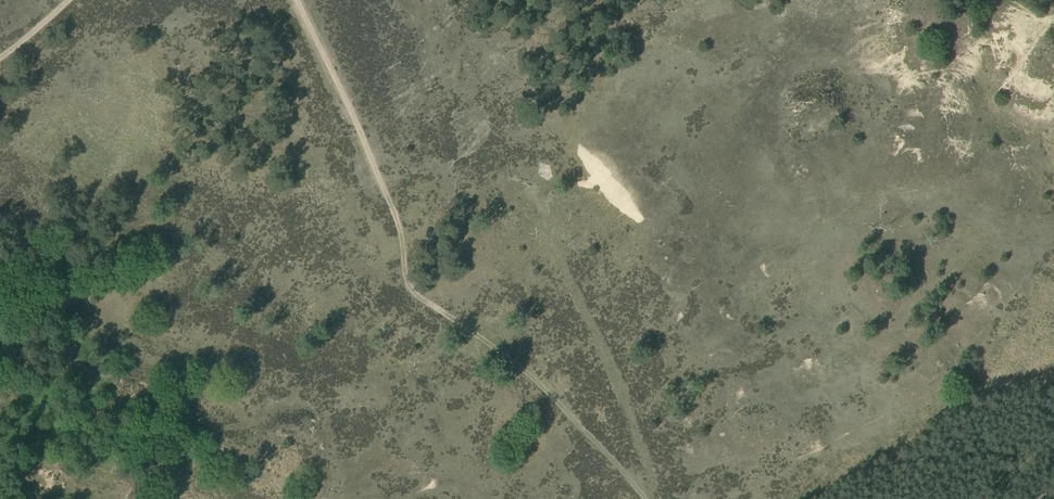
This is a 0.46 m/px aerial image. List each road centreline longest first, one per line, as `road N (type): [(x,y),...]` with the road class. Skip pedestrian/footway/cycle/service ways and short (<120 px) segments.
road 1 (track): [(296,0),(390,199),(412,286),(558,398),(645,498)]
road 2 (track): [(775,498),(937,391),(1053,377)]

